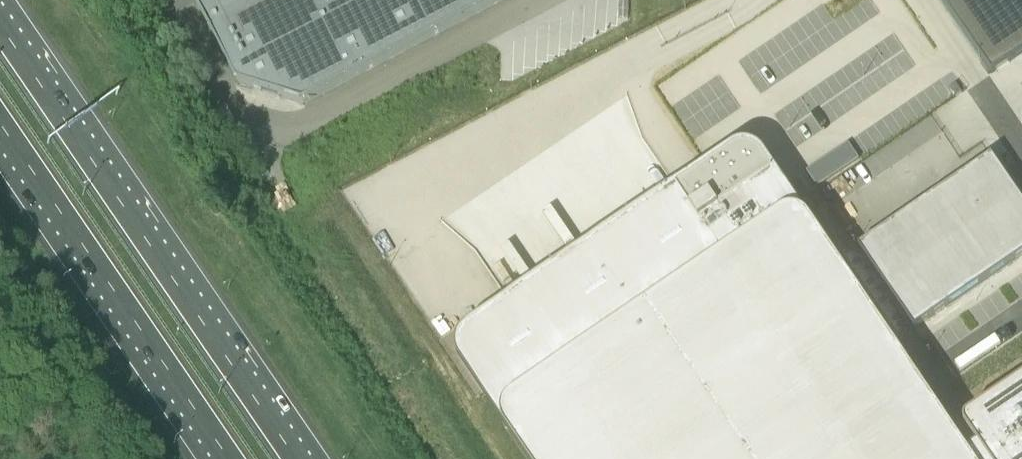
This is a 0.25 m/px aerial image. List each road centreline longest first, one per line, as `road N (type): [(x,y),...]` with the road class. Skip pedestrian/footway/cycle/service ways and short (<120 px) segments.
road 1 (trunk): [(299,458),(0,24)]
road 2 (trunk): [(0,123),(229,458)]

